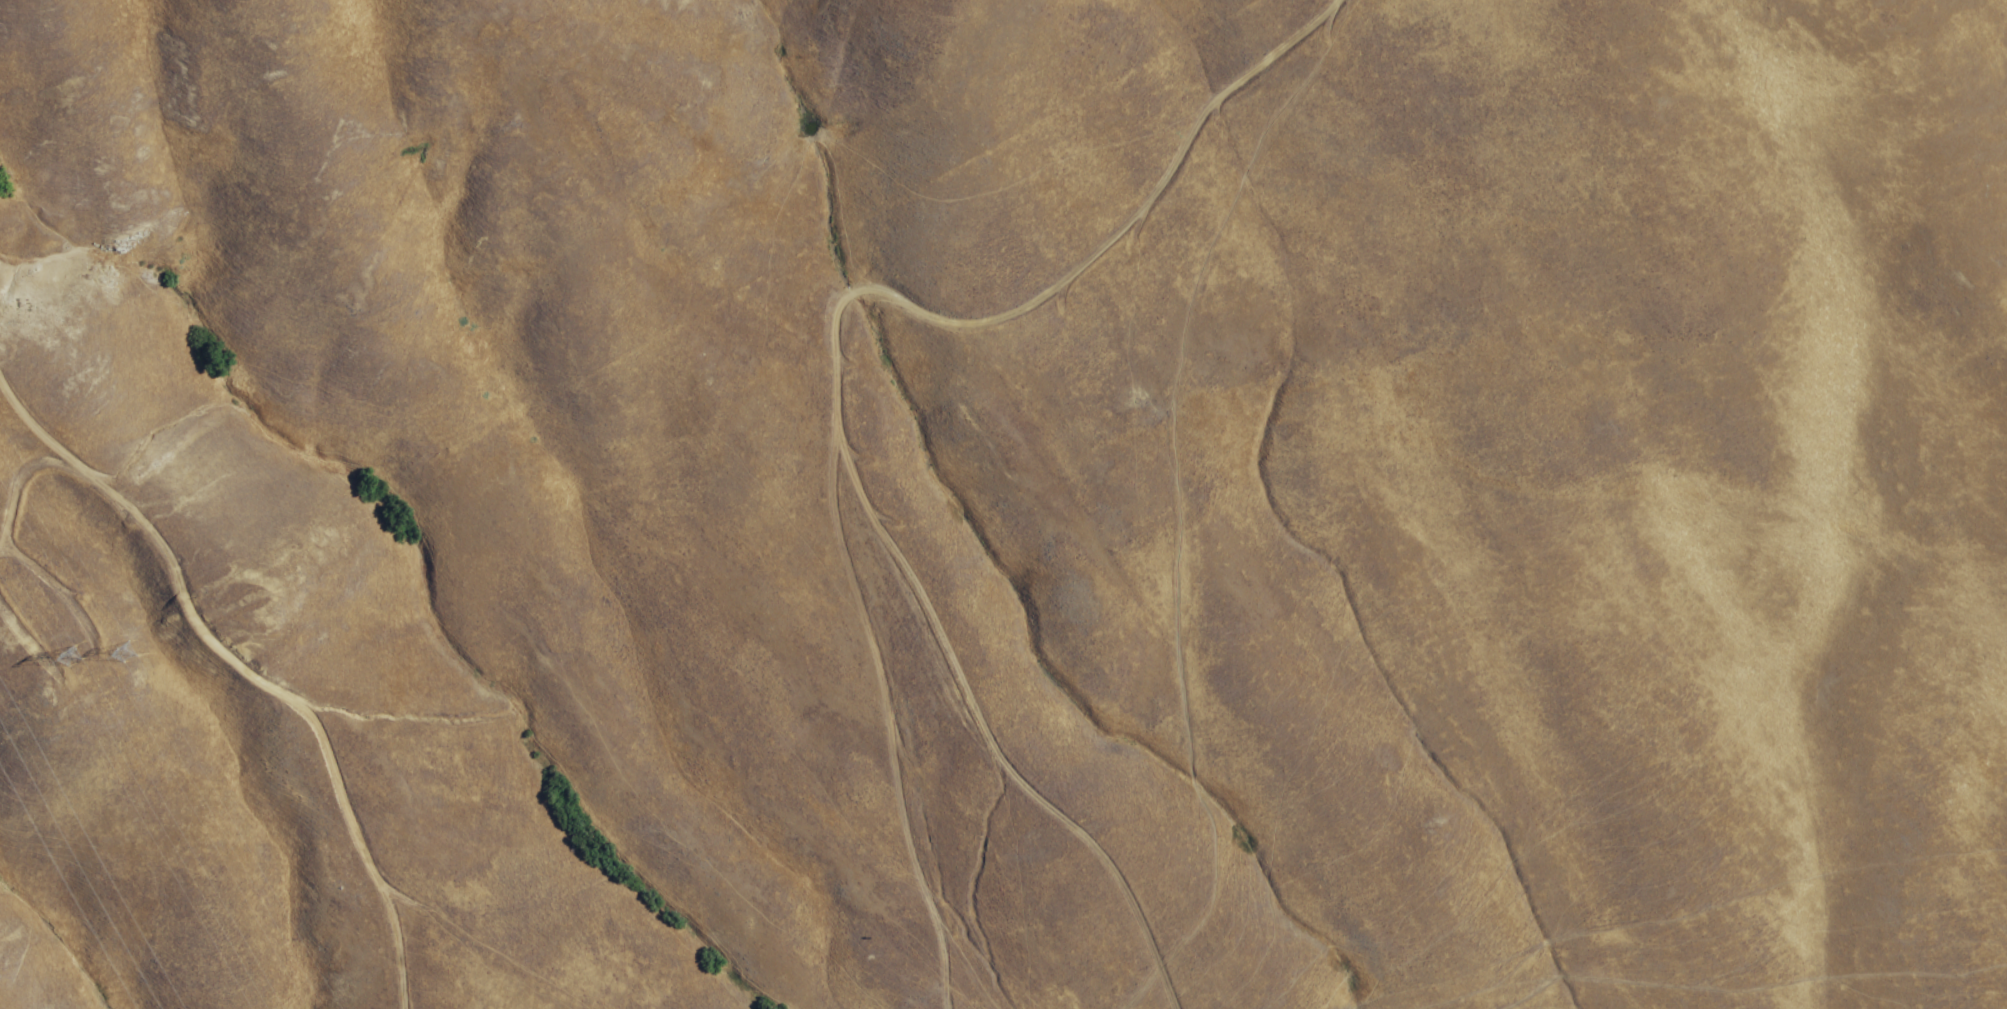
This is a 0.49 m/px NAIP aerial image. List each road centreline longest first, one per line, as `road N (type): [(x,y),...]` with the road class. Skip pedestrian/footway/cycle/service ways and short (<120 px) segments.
road 1 (track): [(945,1008),(936,925),(900,812),(883,672),(833,524),(833,300),(866,277),(944,315),(999,309),(1025,297),(1158,179),(1204,100),(1332,0)]
road 2 (track): [(402,1008),(388,910),(326,738),(292,694),(215,637),(153,527),(105,479),(49,451),(23,463),(0,532)]
road 3 (track): [(836,426),(980,733),(1111,863),(1138,911),(1172,1008)]

